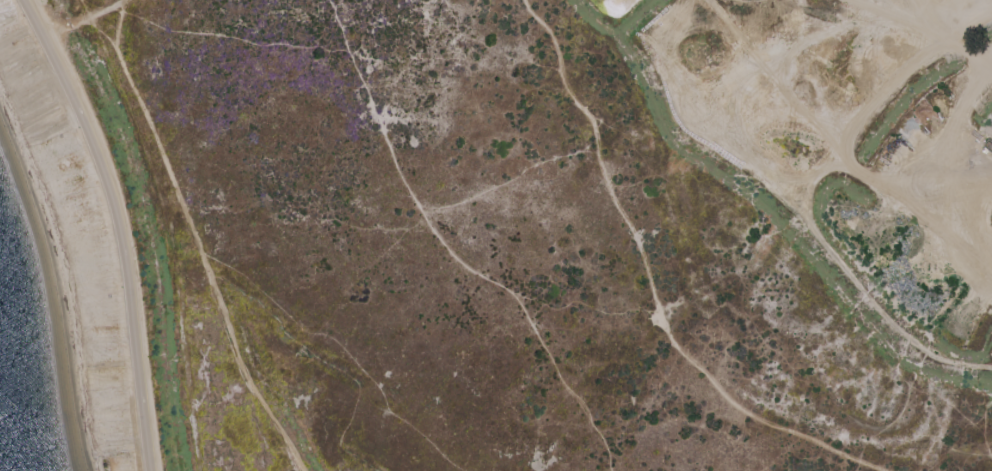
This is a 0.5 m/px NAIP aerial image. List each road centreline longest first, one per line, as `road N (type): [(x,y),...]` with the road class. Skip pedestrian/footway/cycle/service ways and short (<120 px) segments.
road 1 (residential): [(22,0),(109,190),(150,470)]

